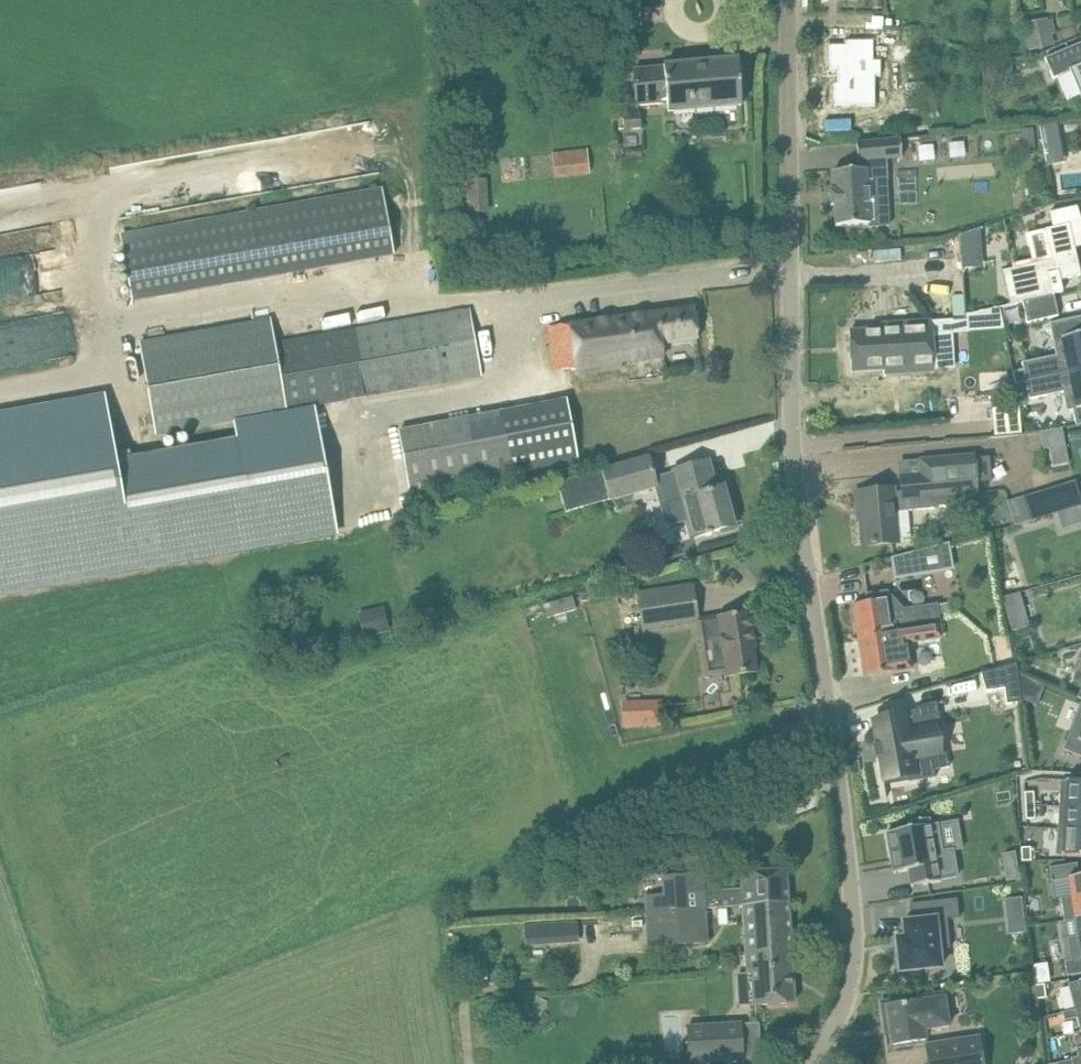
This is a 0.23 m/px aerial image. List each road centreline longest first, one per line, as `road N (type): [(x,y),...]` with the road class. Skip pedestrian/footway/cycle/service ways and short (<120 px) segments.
road 1 (unclassified): [(811,1063),(839,1016),(854,964),(855,909),(792,454),(789,0)]

